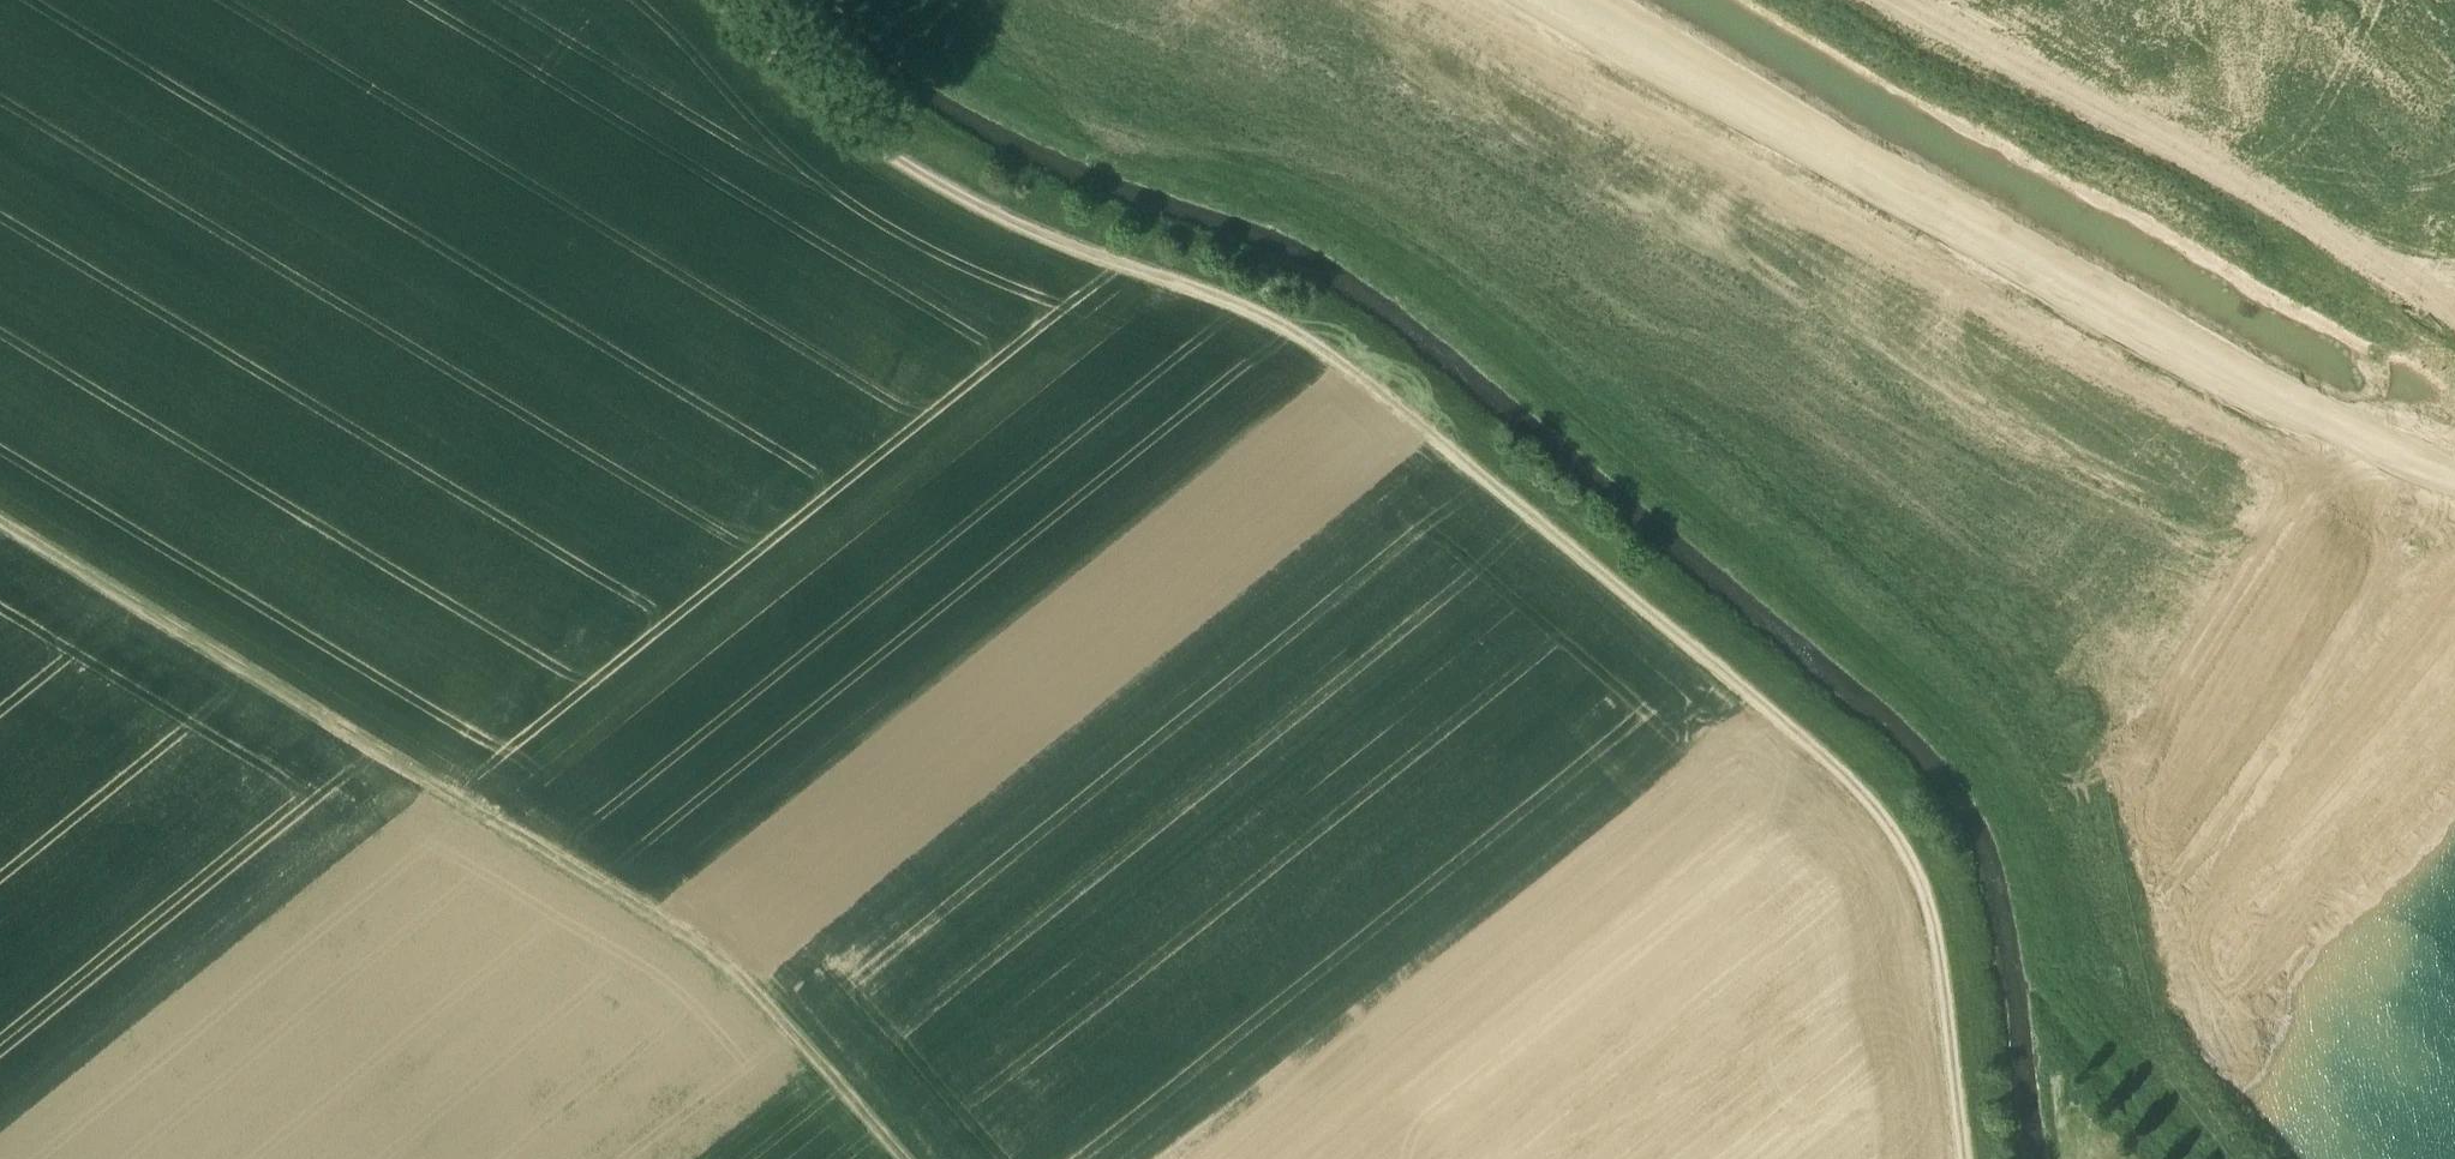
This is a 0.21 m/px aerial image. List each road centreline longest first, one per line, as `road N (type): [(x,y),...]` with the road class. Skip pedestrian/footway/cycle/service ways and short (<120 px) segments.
road 1 (track): [(724,0),(811,96),(927,187),(1080,263),(1321,354),(1704,660),(1894,827),(1946,929),(1976,1158)]
road 2 (track): [(910,1158),(729,964),(0,528)]
road 3 (track): [(2454,509),(1510,0)]

